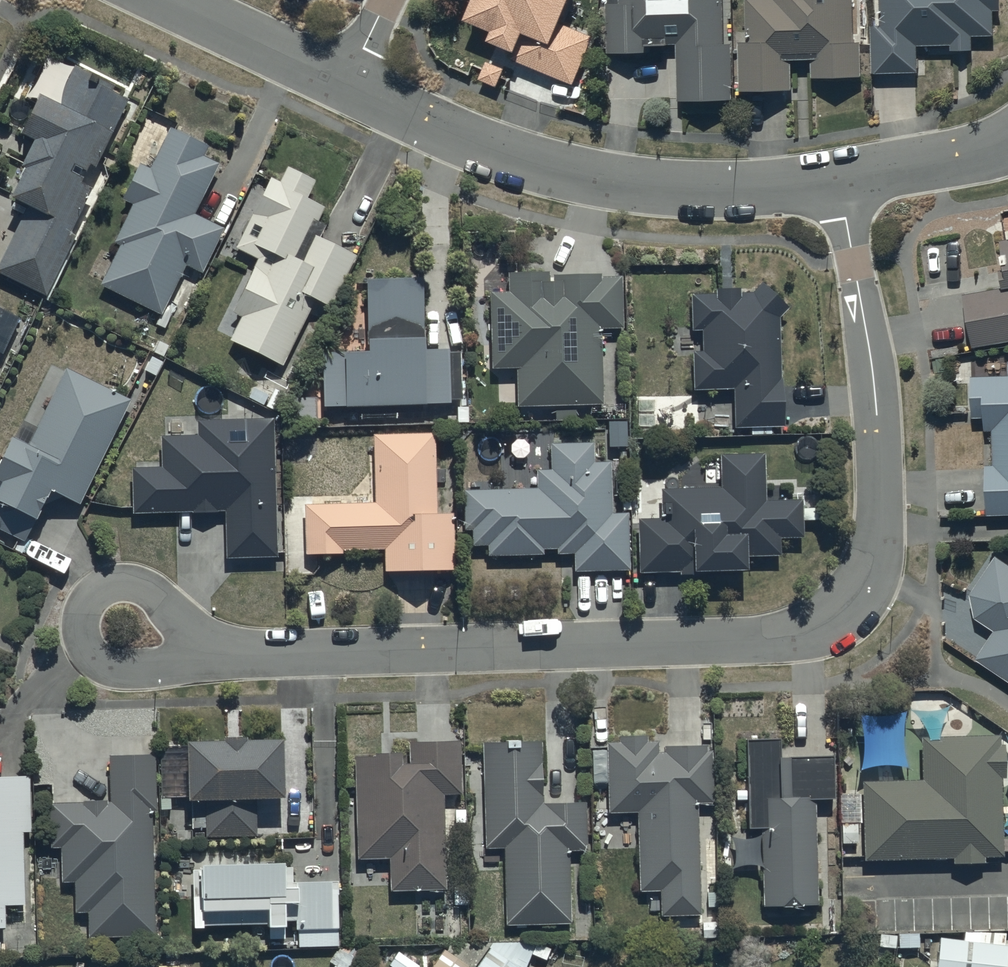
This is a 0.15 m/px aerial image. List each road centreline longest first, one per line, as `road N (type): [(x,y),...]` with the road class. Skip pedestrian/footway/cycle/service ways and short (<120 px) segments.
road 1 (residential): [(837,177),(869,357),(879,533),(869,571),(848,604),(816,627),(777,639),(239,654),(116,620)]
road 2 (residential): [(348,83),(501,151),(581,176),(677,188),(837,177)]
road 3 (residential): [(165,0),(348,83)]
road 4 (residential): [(837,177),(1007,139)]

